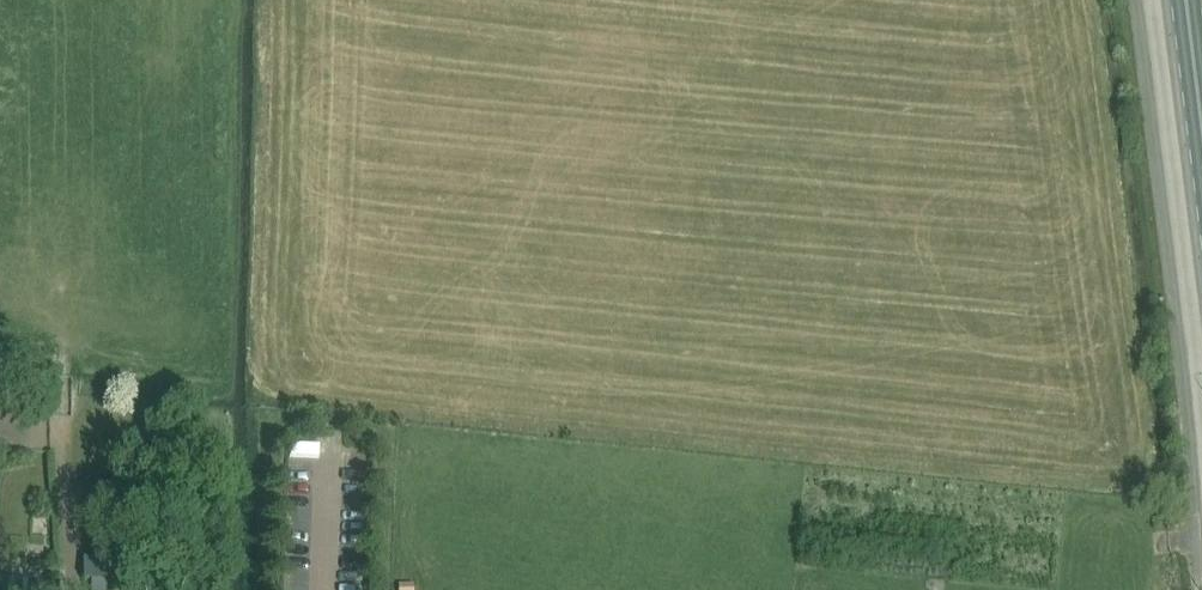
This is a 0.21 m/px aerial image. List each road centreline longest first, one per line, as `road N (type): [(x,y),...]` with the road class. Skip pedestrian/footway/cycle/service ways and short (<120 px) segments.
road 1 (unclassified): [(1136,0),(1197,581)]
road 2 (track): [(71,589),(59,367)]
road 3 (track): [(121,589),(118,525),(127,507),(155,494),(200,506)]
road 4 (primary): [(1201,128),(1186,0)]

